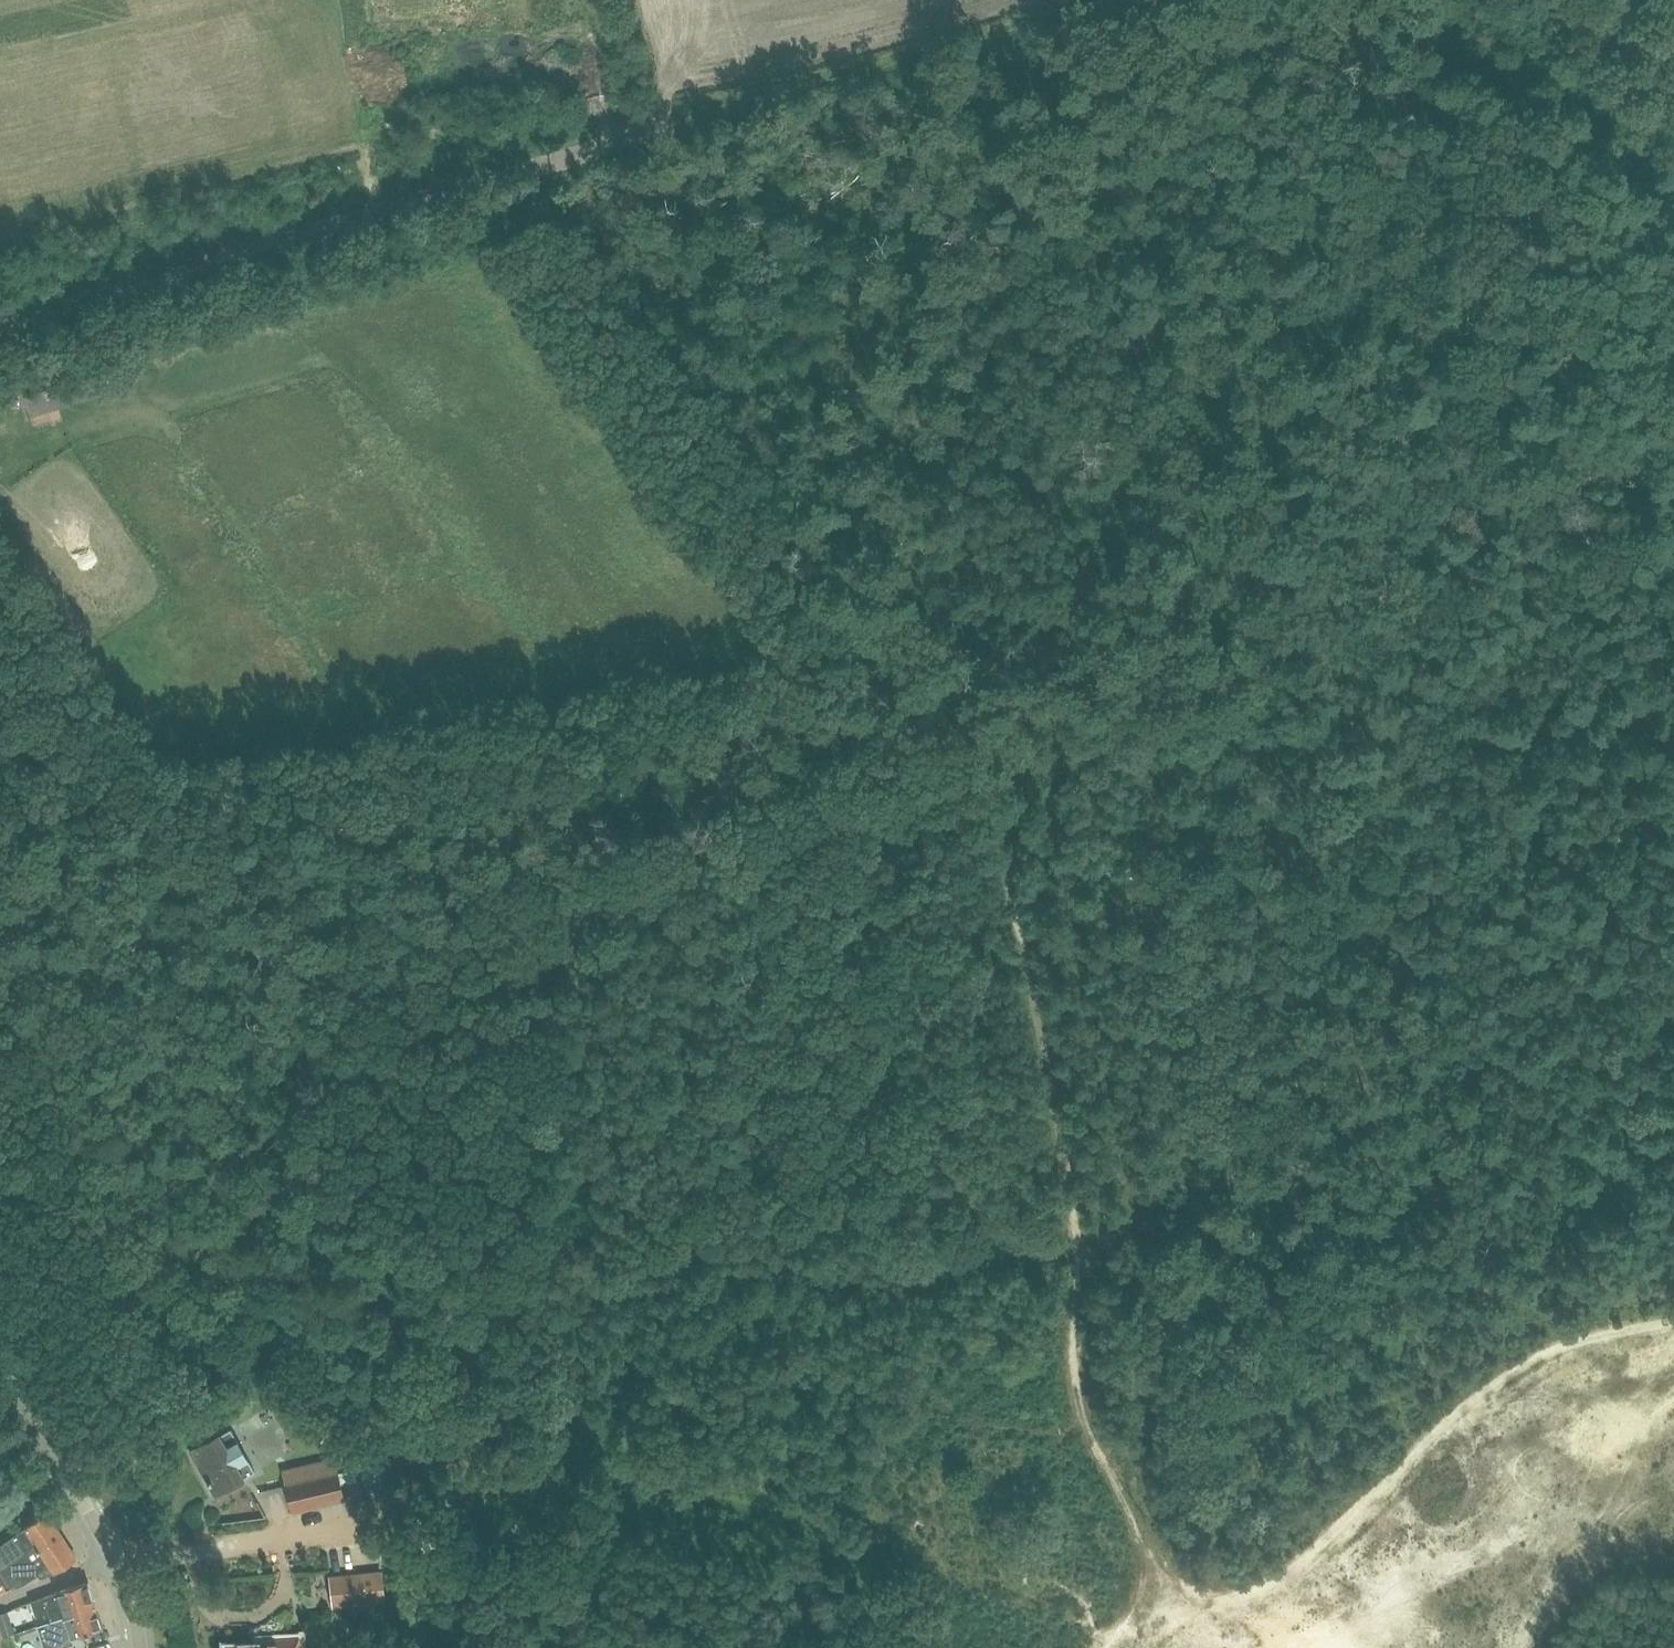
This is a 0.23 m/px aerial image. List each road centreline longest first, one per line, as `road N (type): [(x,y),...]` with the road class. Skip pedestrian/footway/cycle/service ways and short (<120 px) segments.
road 1 (track): [(1080,0),(930,53),(508,170),(0,333)]
road 2 (unclassified): [(141,1647),(114,1558),(0,1368)]
road 3 (track): [(114,1558),(0,1603)]

